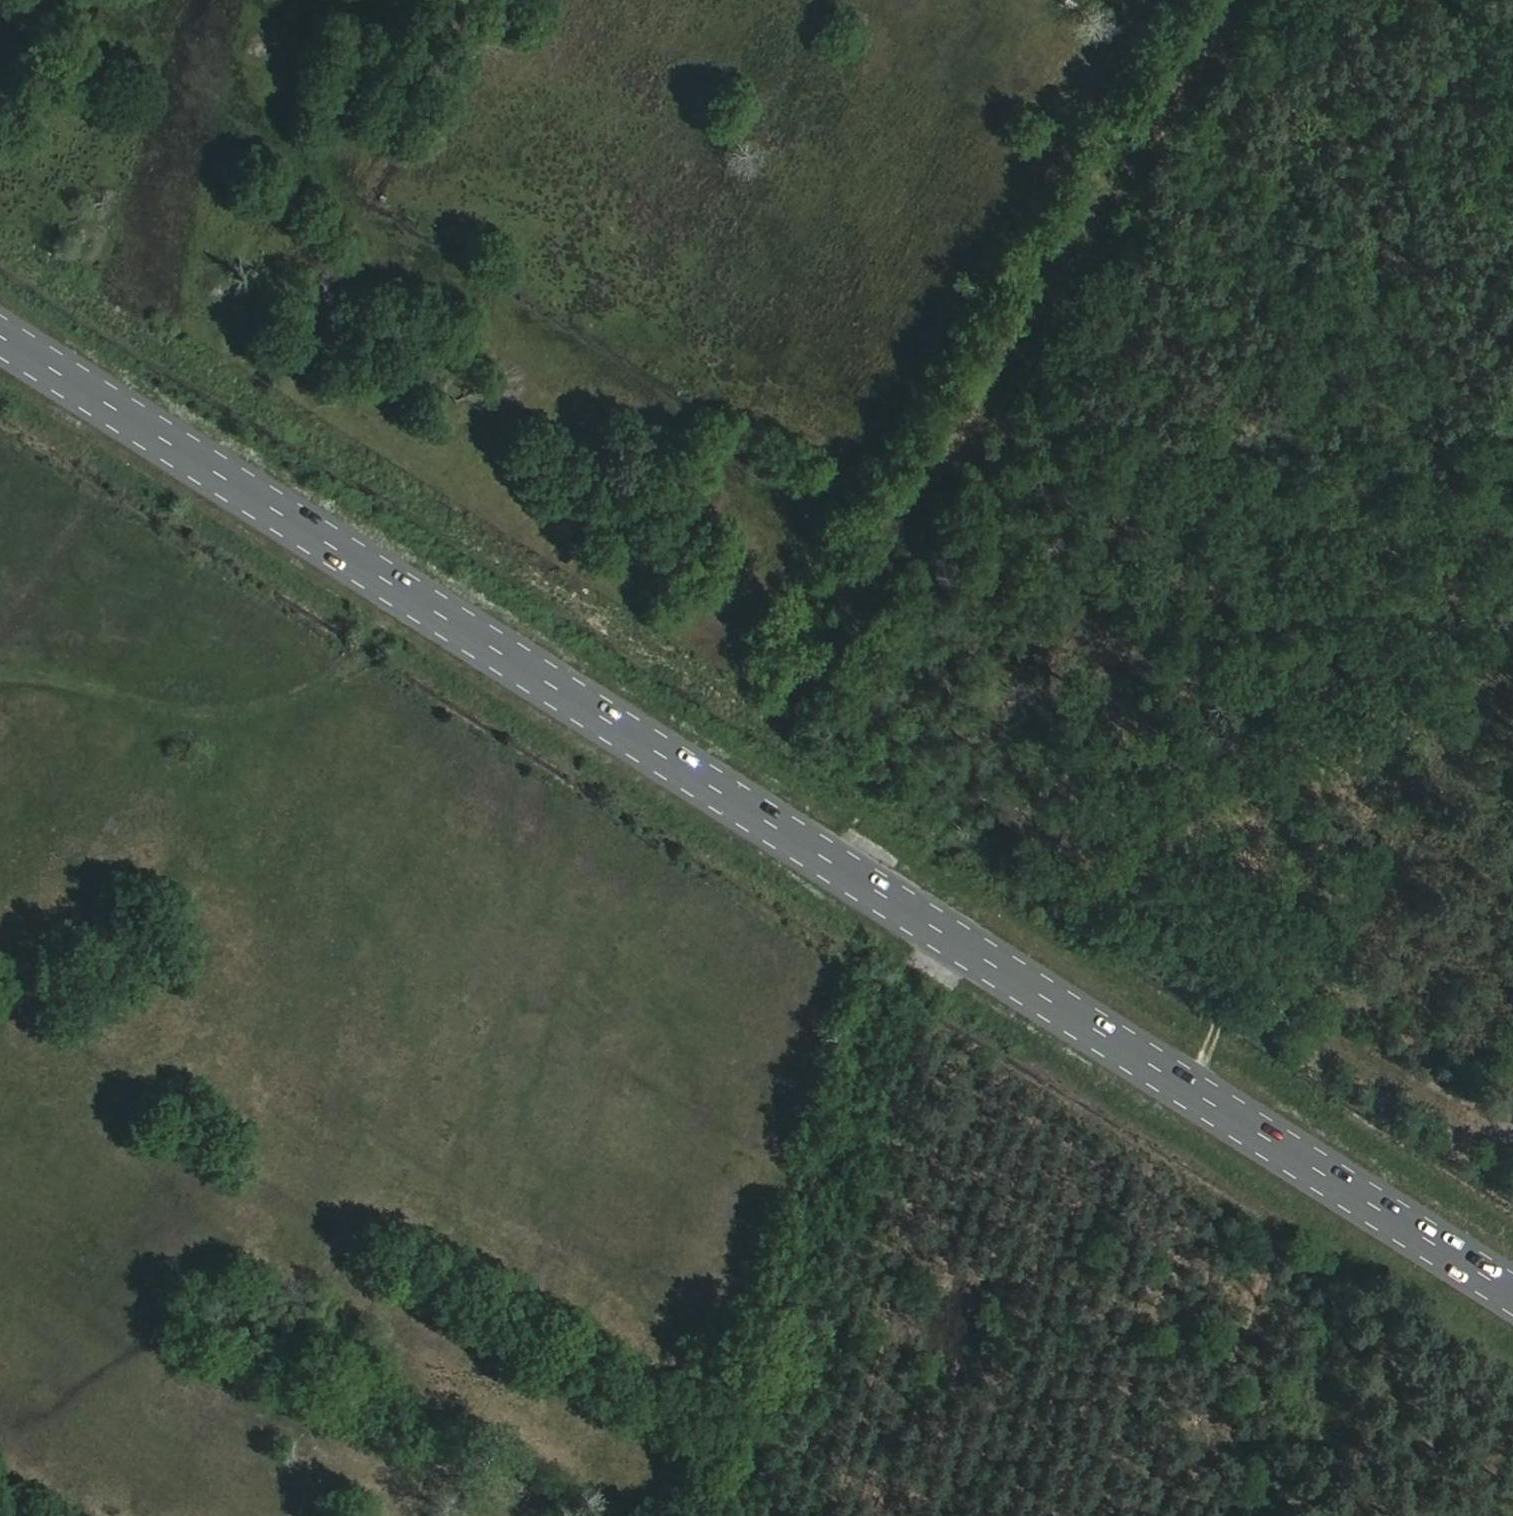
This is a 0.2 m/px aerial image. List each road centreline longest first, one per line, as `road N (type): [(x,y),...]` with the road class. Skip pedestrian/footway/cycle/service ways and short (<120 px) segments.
road 1 (primary): [(1512,1292),(0,335)]

